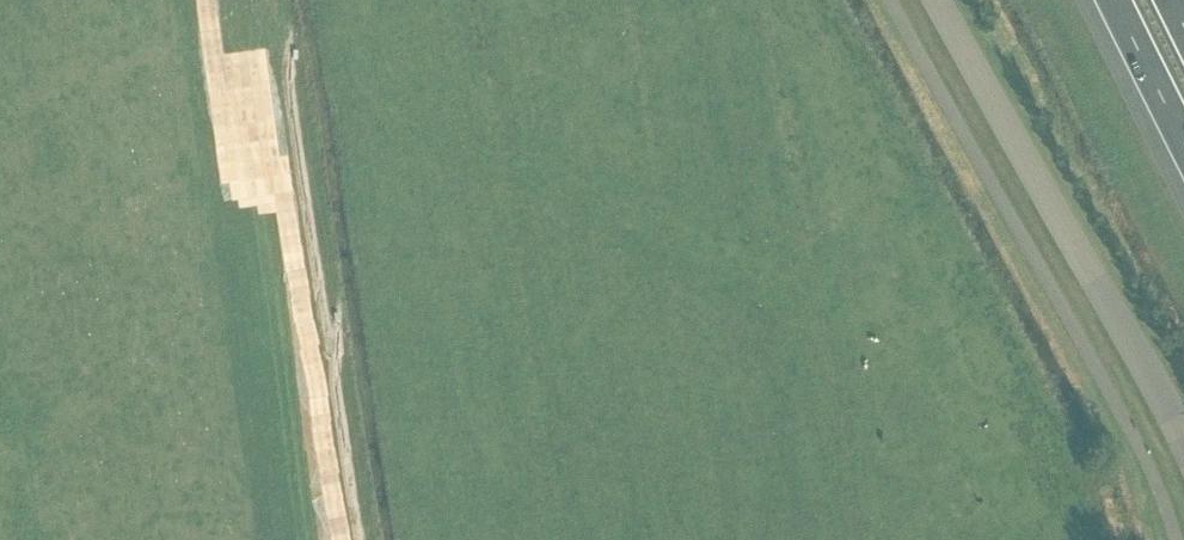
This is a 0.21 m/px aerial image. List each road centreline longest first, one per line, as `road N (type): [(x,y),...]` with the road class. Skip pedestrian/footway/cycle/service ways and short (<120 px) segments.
road 1 (tertiary): [(1183,440),(936,0)]
road 2 (motorway): [(1105,0),(1183,159)]

